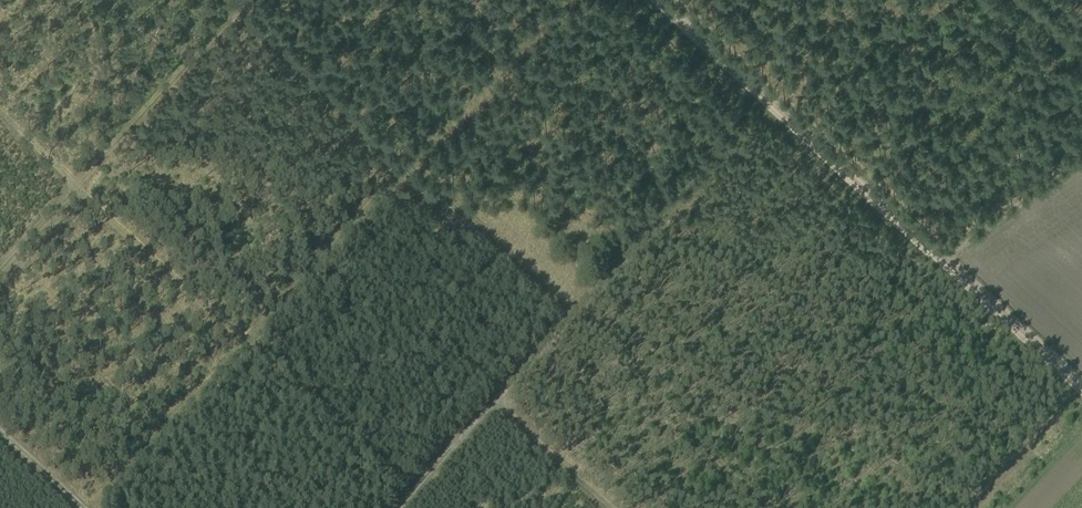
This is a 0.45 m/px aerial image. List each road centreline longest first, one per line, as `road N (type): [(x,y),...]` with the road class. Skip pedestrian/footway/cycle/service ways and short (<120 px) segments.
road 1 (track): [(1081,380),(672,0)]
road 2 (track): [(398,507),(571,319),(407,169)]
road 3 (track): [(944,252),(1081,158)]
road 4 (track): [(496,403),(608,507)]

